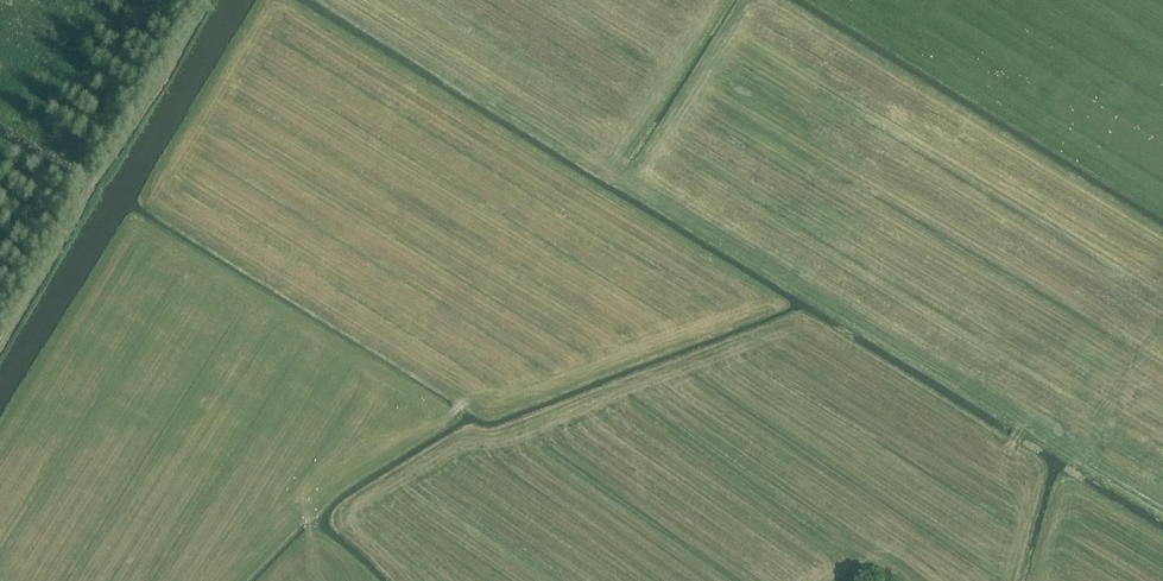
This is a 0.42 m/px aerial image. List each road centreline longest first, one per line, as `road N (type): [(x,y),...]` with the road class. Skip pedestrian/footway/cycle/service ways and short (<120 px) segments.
road 1 (track): [(1162,508),(1091,461),(1055,425),(1023,426),(1009,449)]

